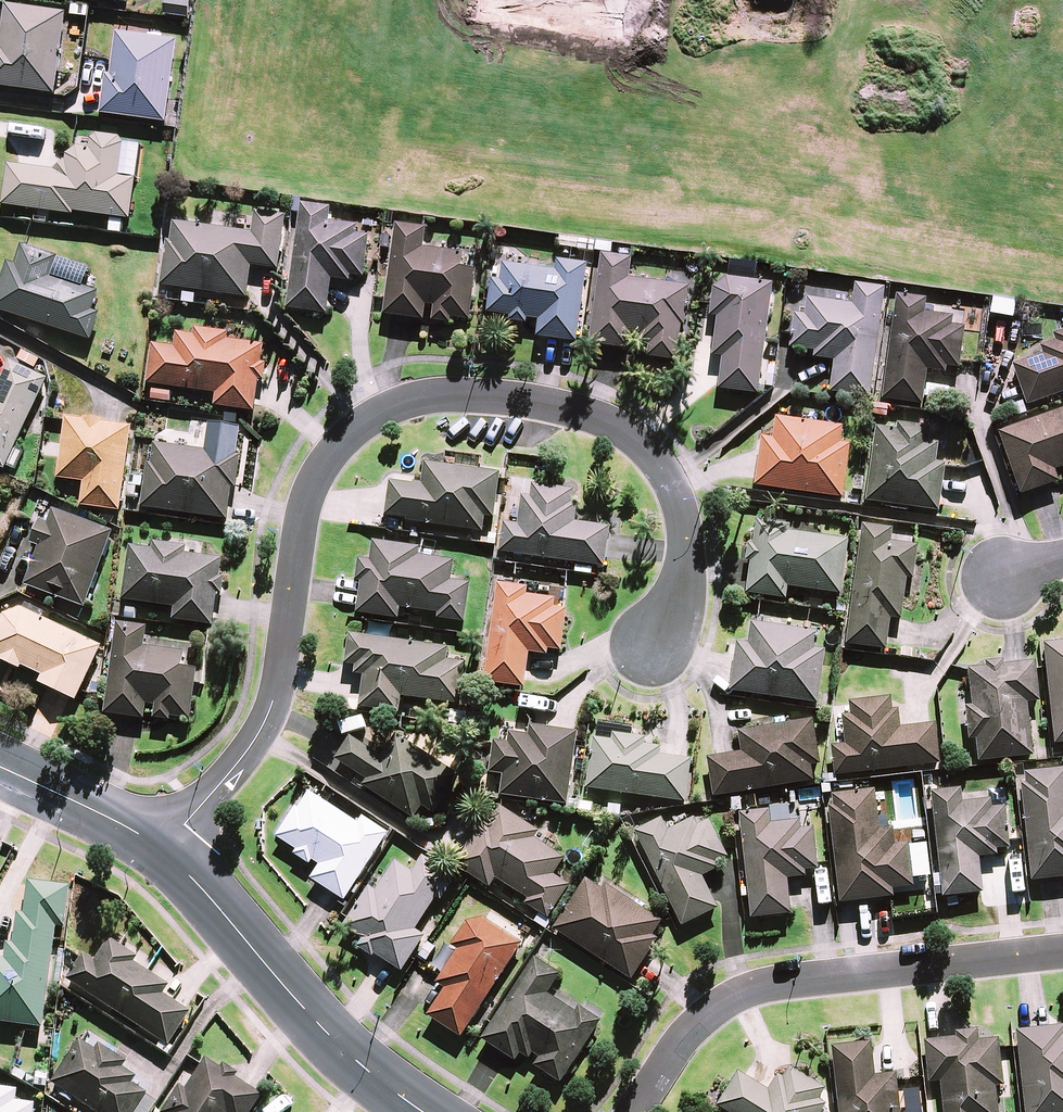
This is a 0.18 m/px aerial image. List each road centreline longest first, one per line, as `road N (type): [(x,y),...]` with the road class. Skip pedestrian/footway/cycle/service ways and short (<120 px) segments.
road 1 (residential): [(167,846),(242,758),(273,702),(309,486),(332,448),(399,403),(490,393),(562,405),(638,440),(674,485),(686,543),(672,615),(650,653)]
road 2 (unknown): [(1062,277),(743,231),(610,185),(388,168)]
road 3 (residential): [(639,1111),(707,1018),(739,997),(777,985),(1062,954)]
road 4 (tertiary): [(427,1111),(352,1053),(167,846)]
road 5 (tertiary): [(167,846),(0,767)]

